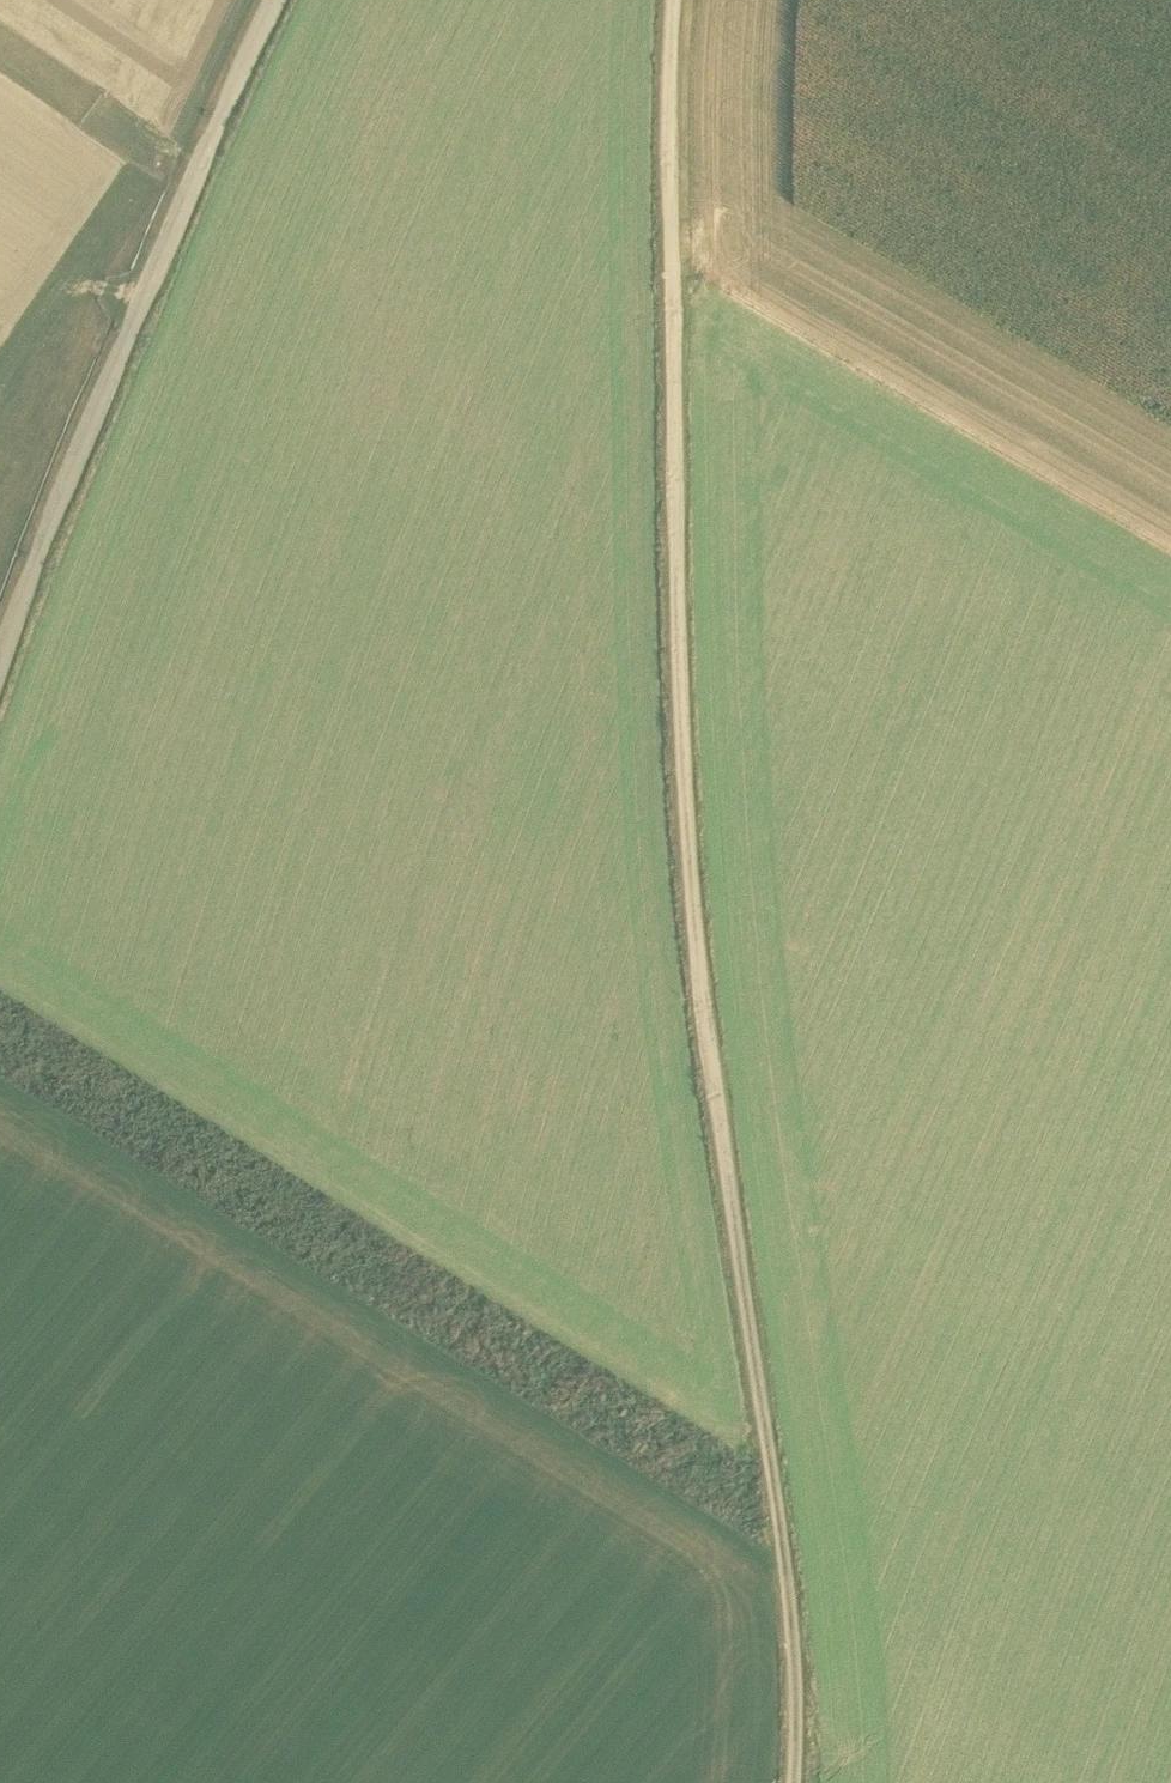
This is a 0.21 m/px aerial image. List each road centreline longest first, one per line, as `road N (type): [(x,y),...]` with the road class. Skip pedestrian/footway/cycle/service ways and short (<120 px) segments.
road 1 (track): [(667,0),(660,57),(667,635),(697,1035),(789,1706),(788,1782)]
road 2 (unclassified): [(0,650),(89,409),(267,0)]

